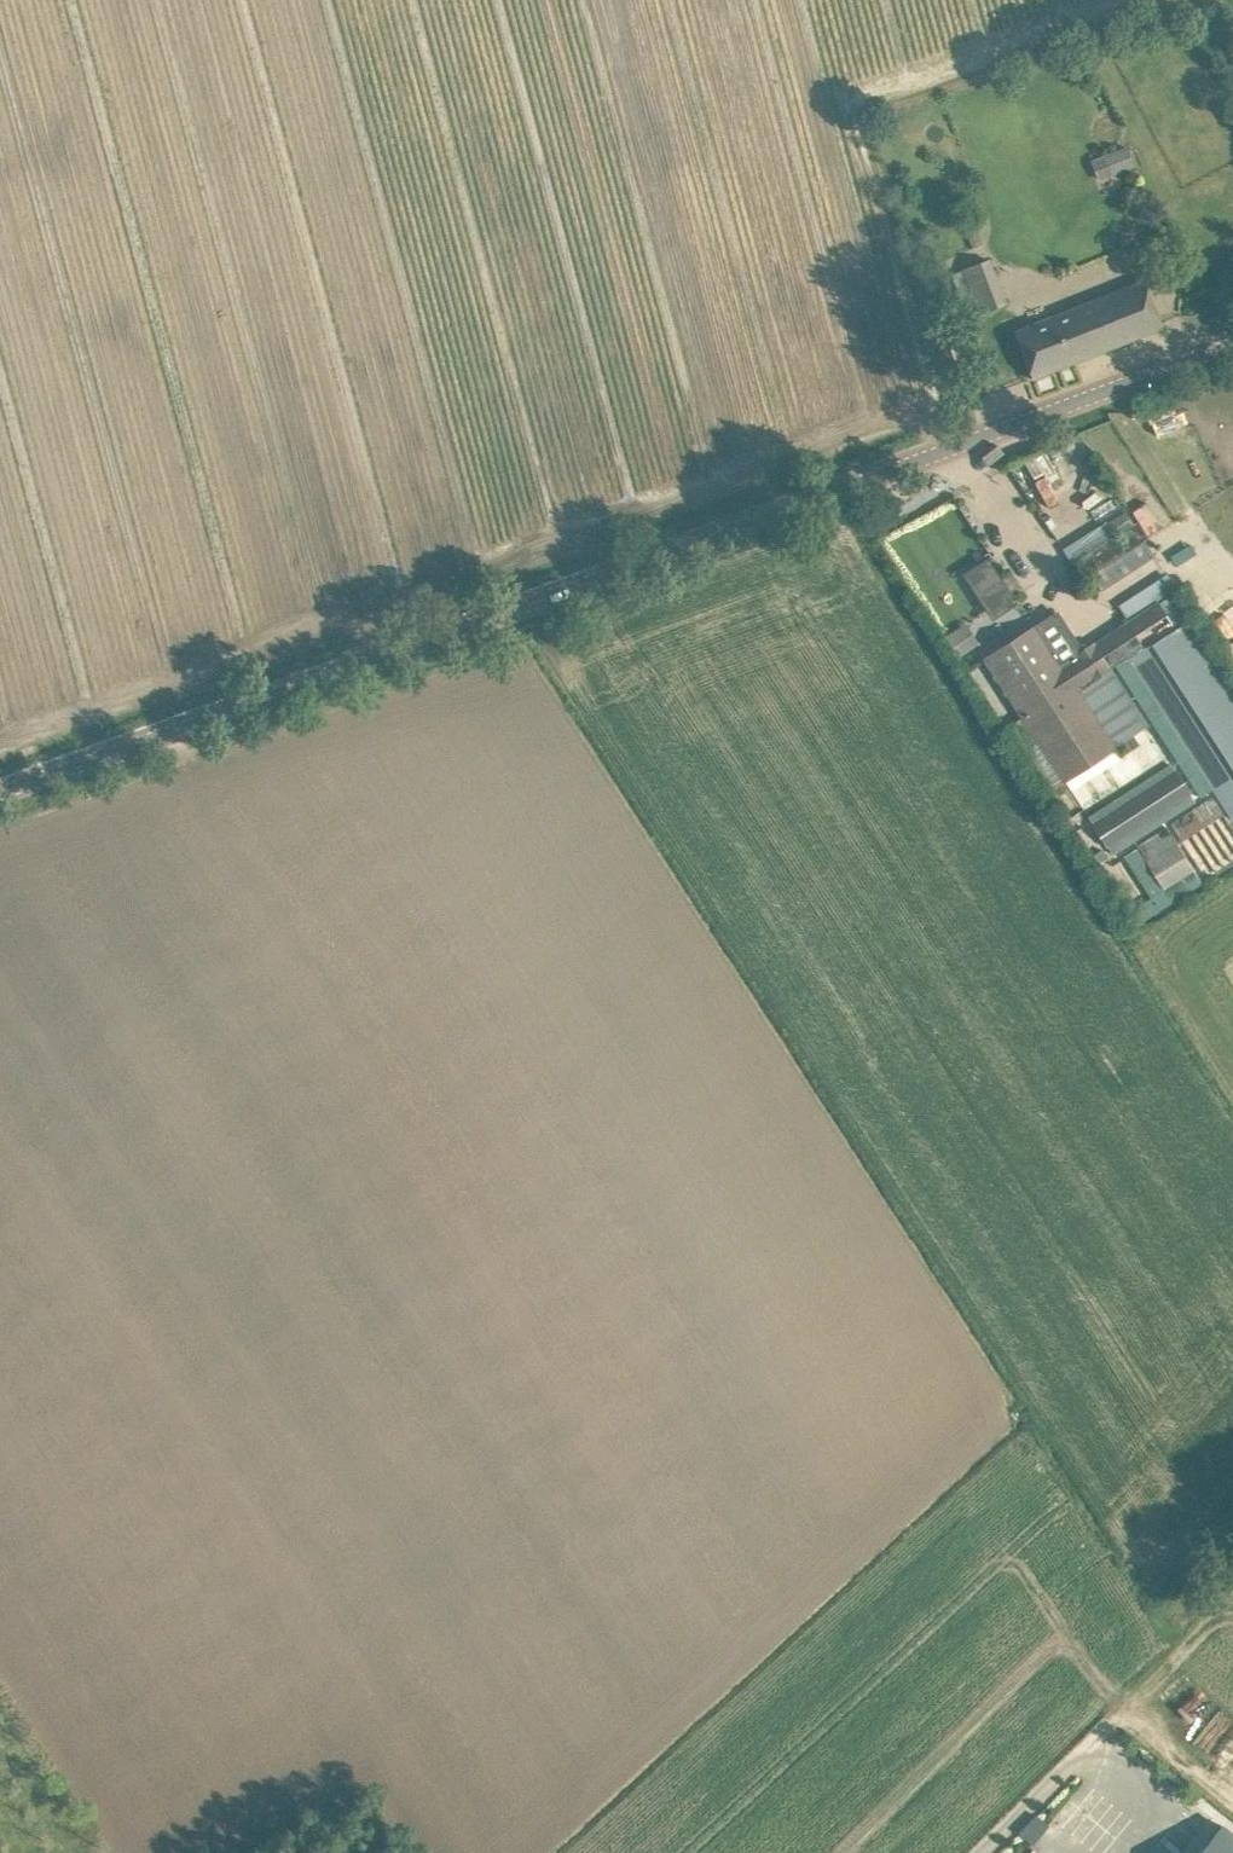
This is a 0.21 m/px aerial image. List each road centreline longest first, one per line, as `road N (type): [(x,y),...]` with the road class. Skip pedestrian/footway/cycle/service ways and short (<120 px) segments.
road 1 (tertiary): [(0,791),(1232,341)]

